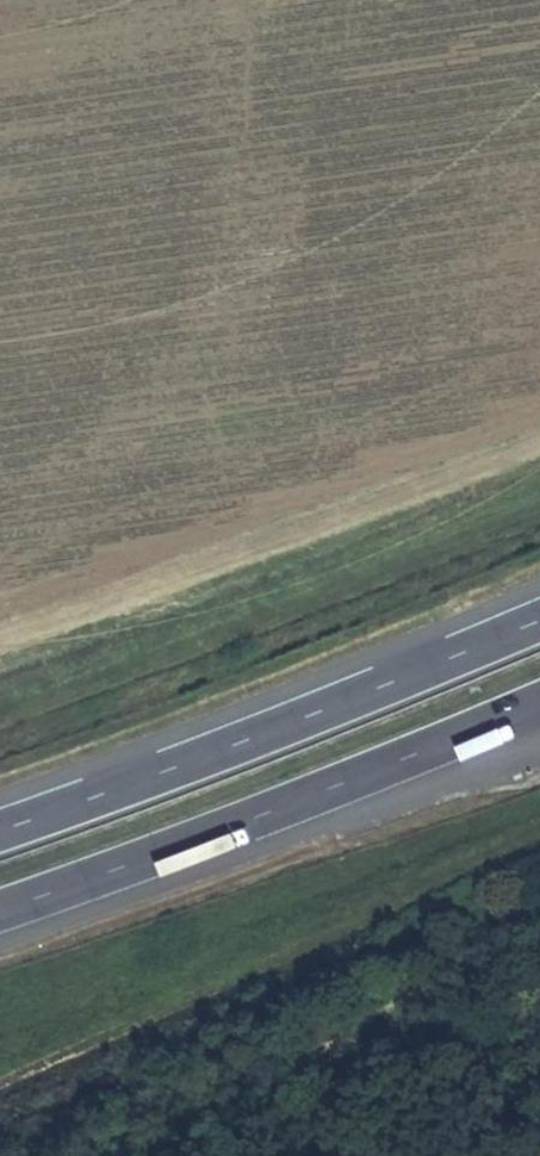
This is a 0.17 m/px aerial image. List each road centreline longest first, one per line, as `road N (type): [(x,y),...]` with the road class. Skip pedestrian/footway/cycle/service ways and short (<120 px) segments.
road 1 (motorway): [(539,620),(0,831)]
road 2 (motorway): [(0,912),(375,774),(539,702)]
road 3 (track): [(126,1155),(331,1054),(539,924)]

